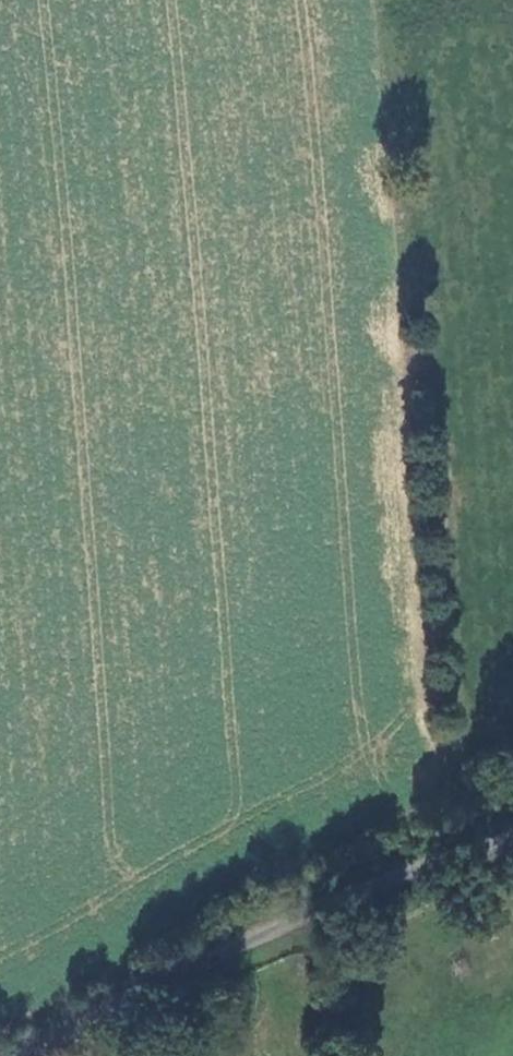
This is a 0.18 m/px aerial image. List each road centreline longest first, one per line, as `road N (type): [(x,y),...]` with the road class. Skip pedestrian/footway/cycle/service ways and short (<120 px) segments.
road 1 (unclassified): [(0,1052),(348,886),(512,833)]

